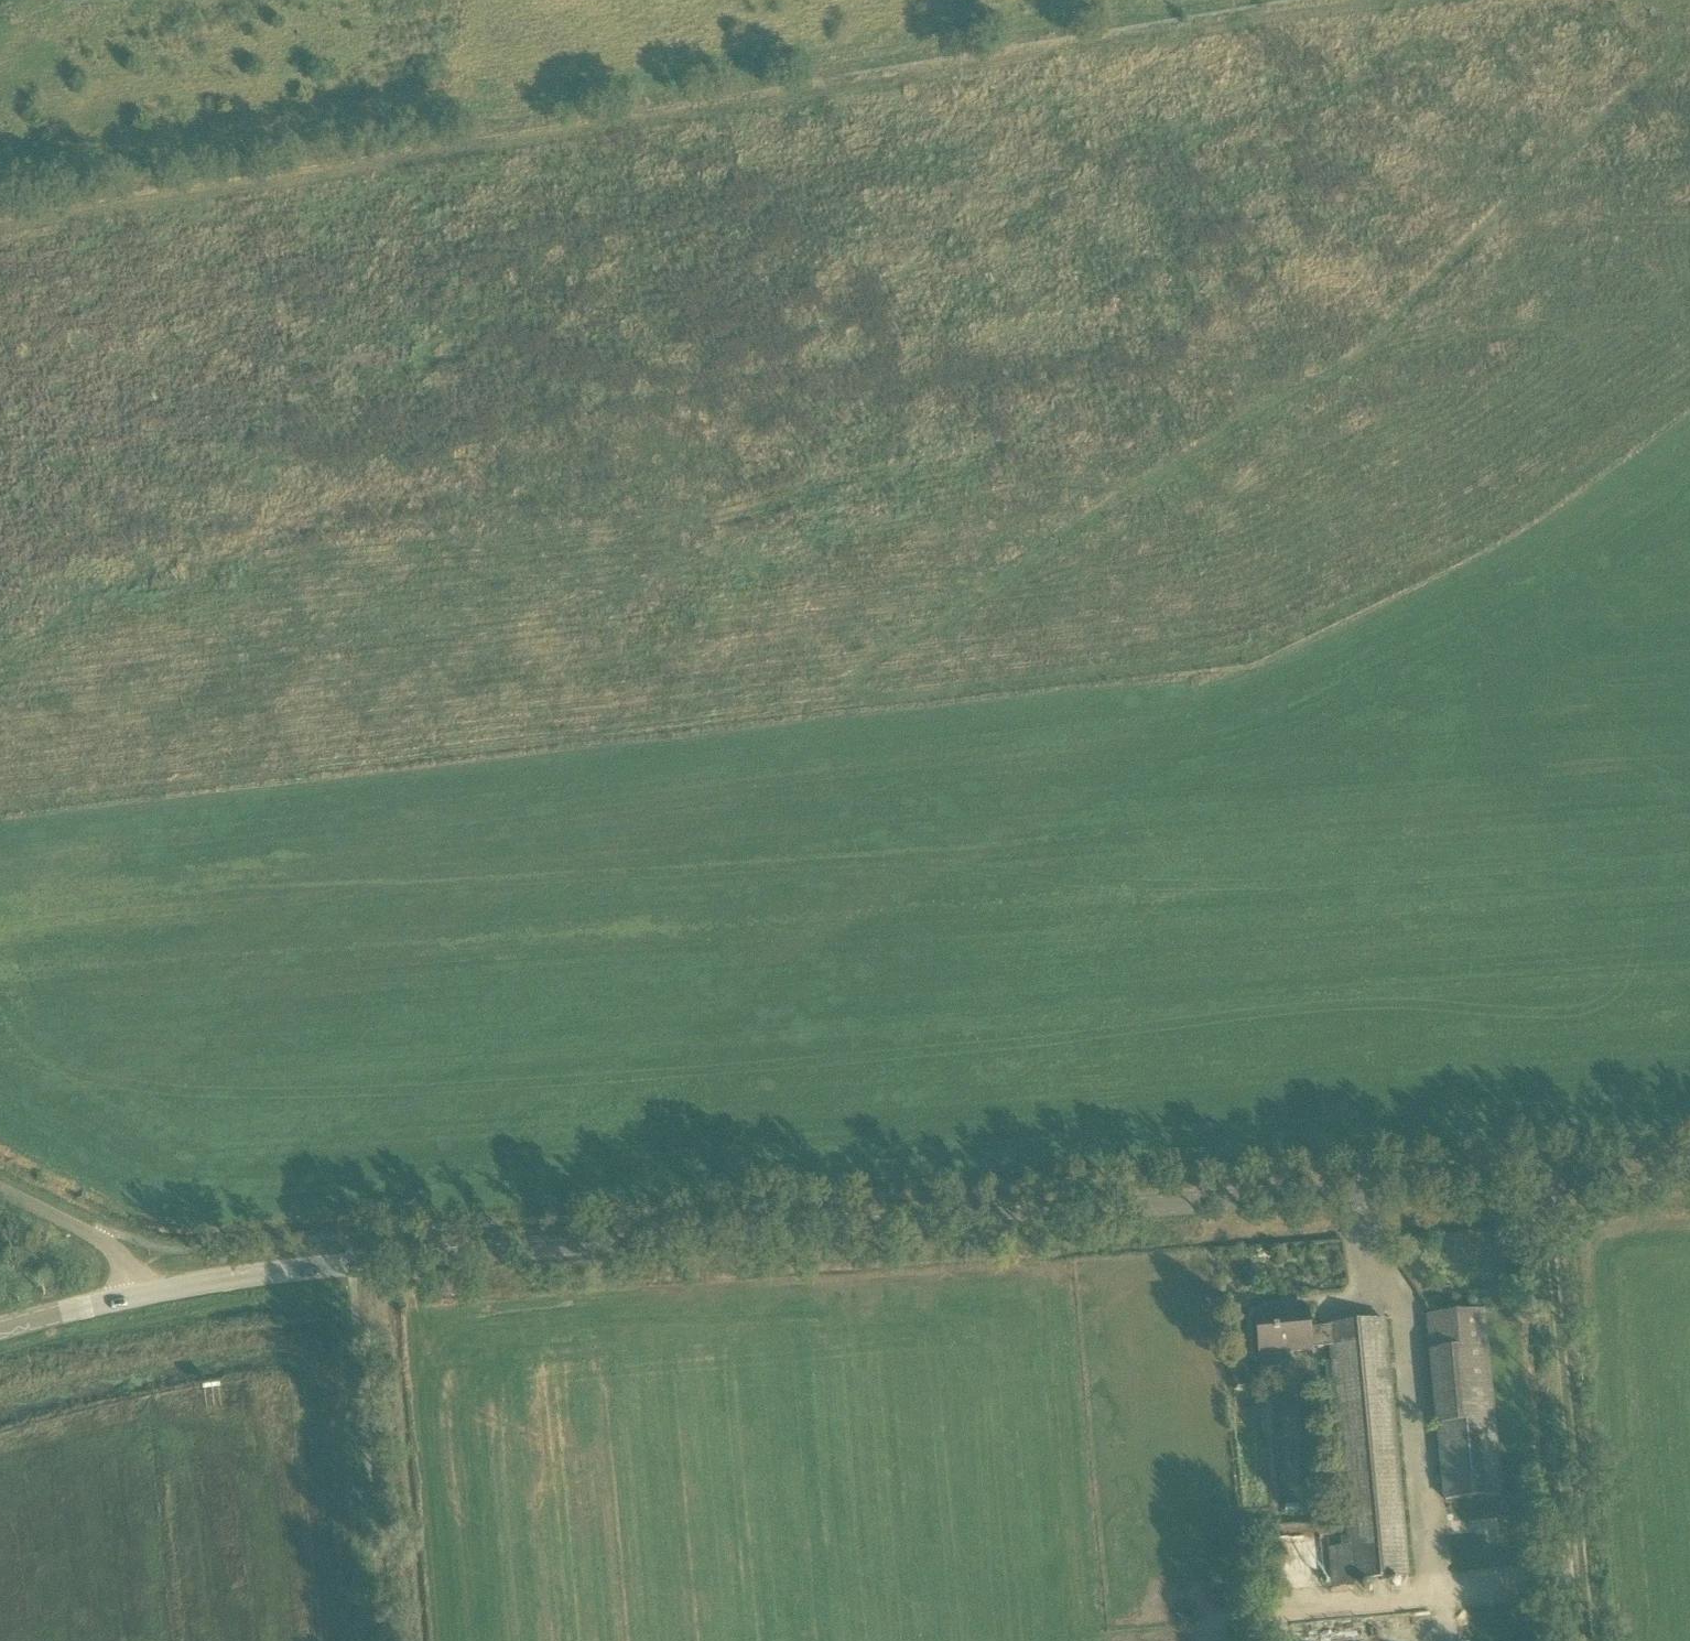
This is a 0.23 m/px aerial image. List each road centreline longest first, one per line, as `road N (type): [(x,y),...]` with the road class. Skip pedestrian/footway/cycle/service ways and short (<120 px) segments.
road 1 (tertiary): [(150,1290),(350,1264),(1689,1172)]
road 2 (track): [(1550,1152),(1593,1640)]
road 3 (unclassified): [(150,1290),(89,1231),(0,1189)]
road 4 (tertiary): [(0,1333),(150,1290)]

